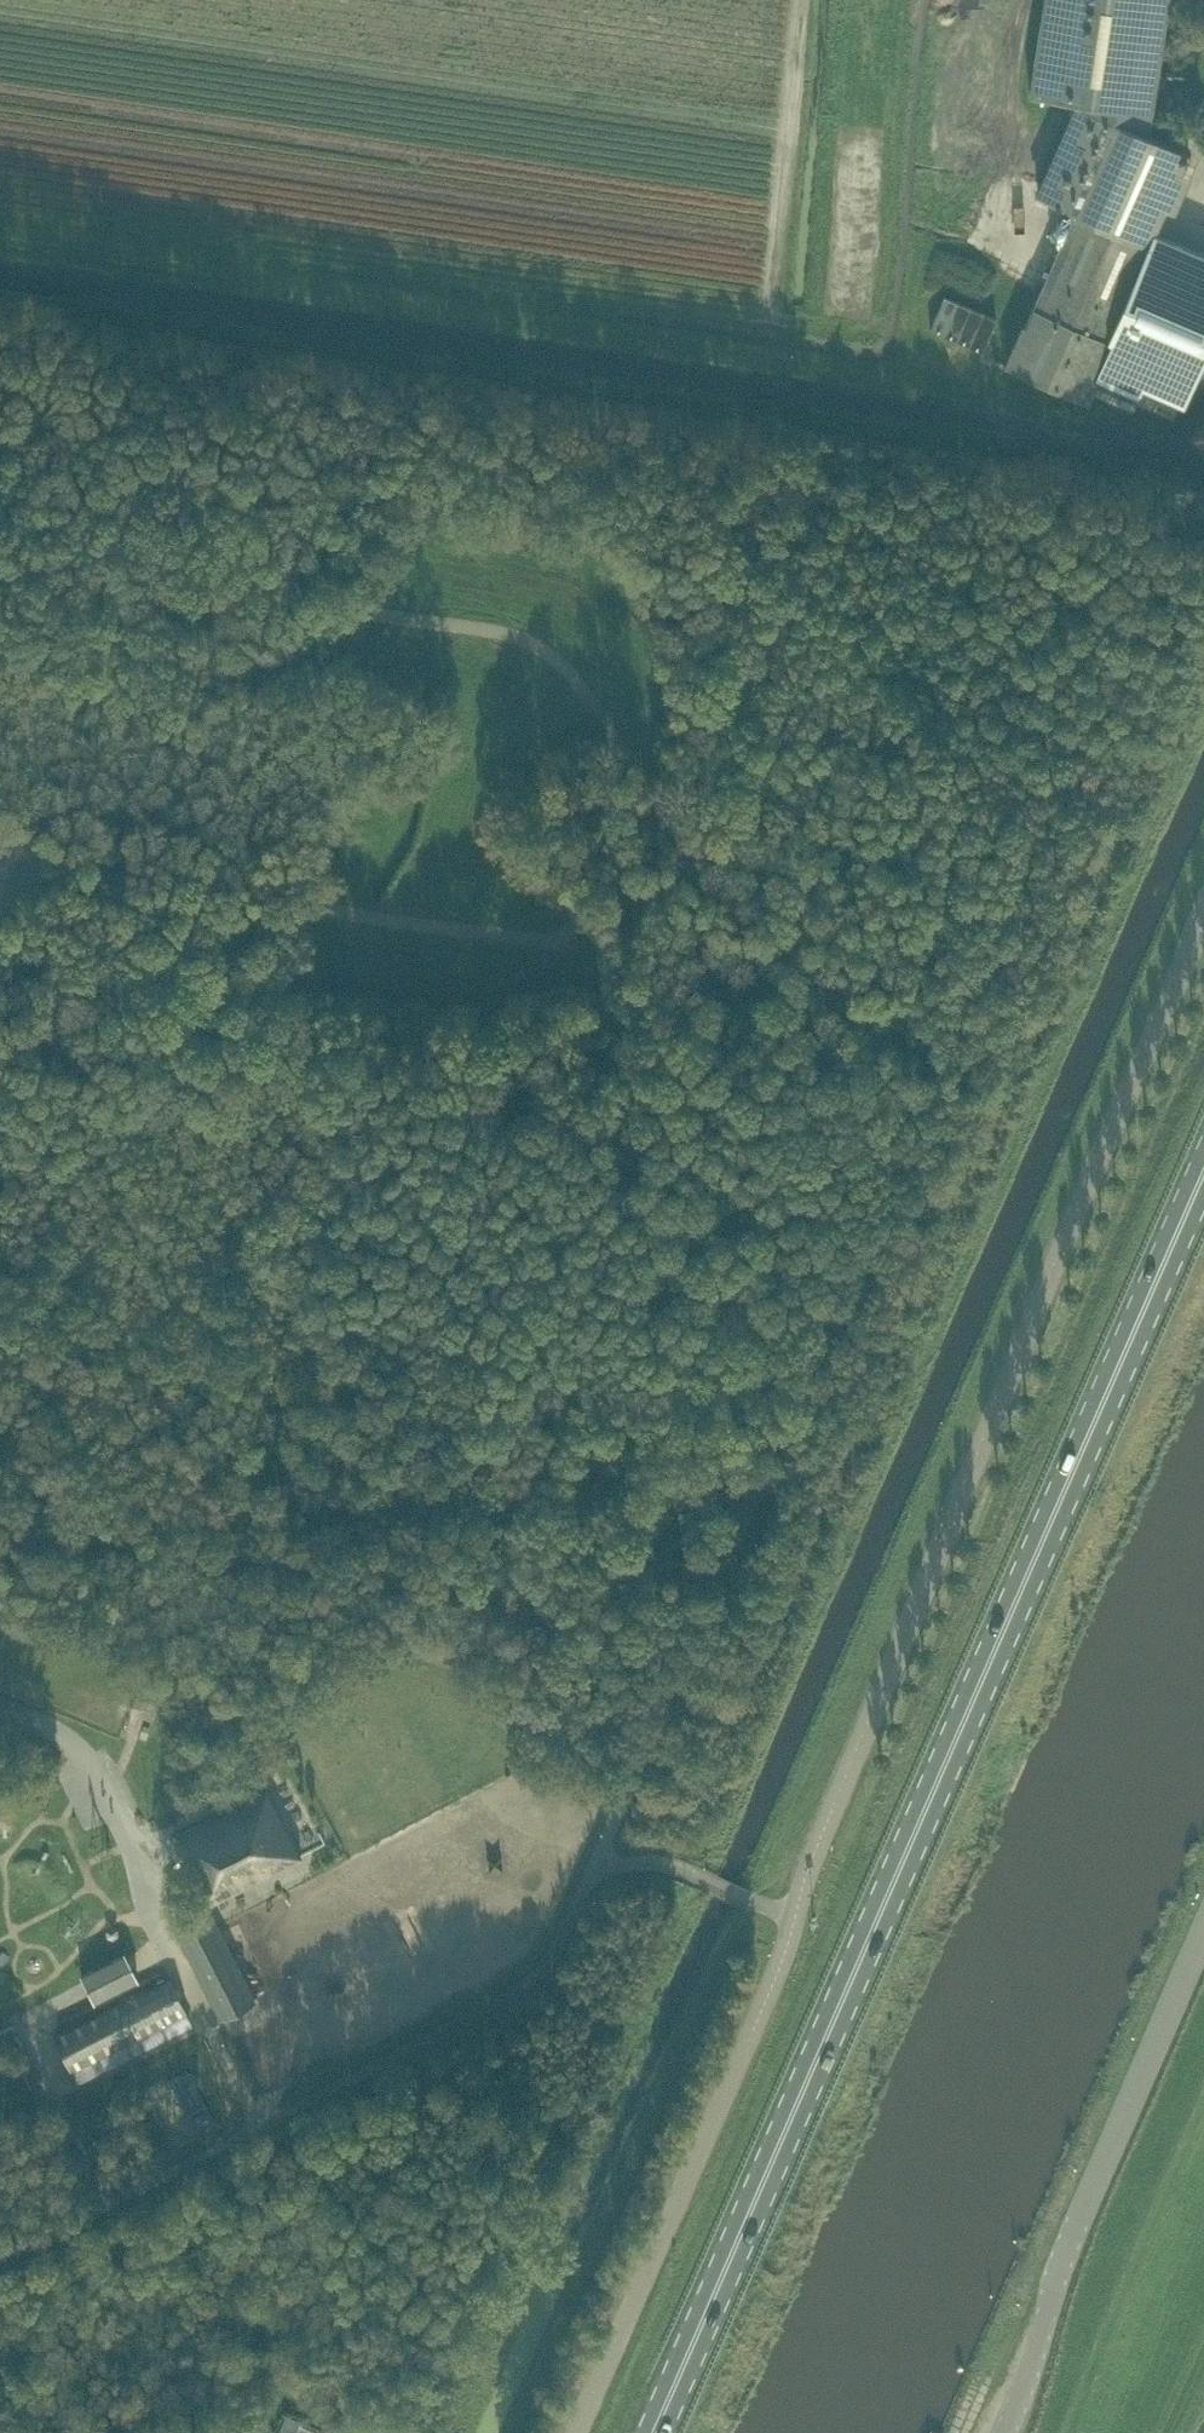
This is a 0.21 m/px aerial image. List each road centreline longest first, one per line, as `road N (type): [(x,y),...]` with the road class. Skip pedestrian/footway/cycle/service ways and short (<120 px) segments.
road 1 (unclassified): [(575,2432),(760,2014),(903,1632),(1203,919)]
road 2 (primary): [(653,2432),(1203,1171)]
road 3 (unclassified): [(1011,2432),(1036,2380),(1079,2231),(1203,1940)]
road 4 (residential): [(103,1789),(72,1748),(0,1712)]

